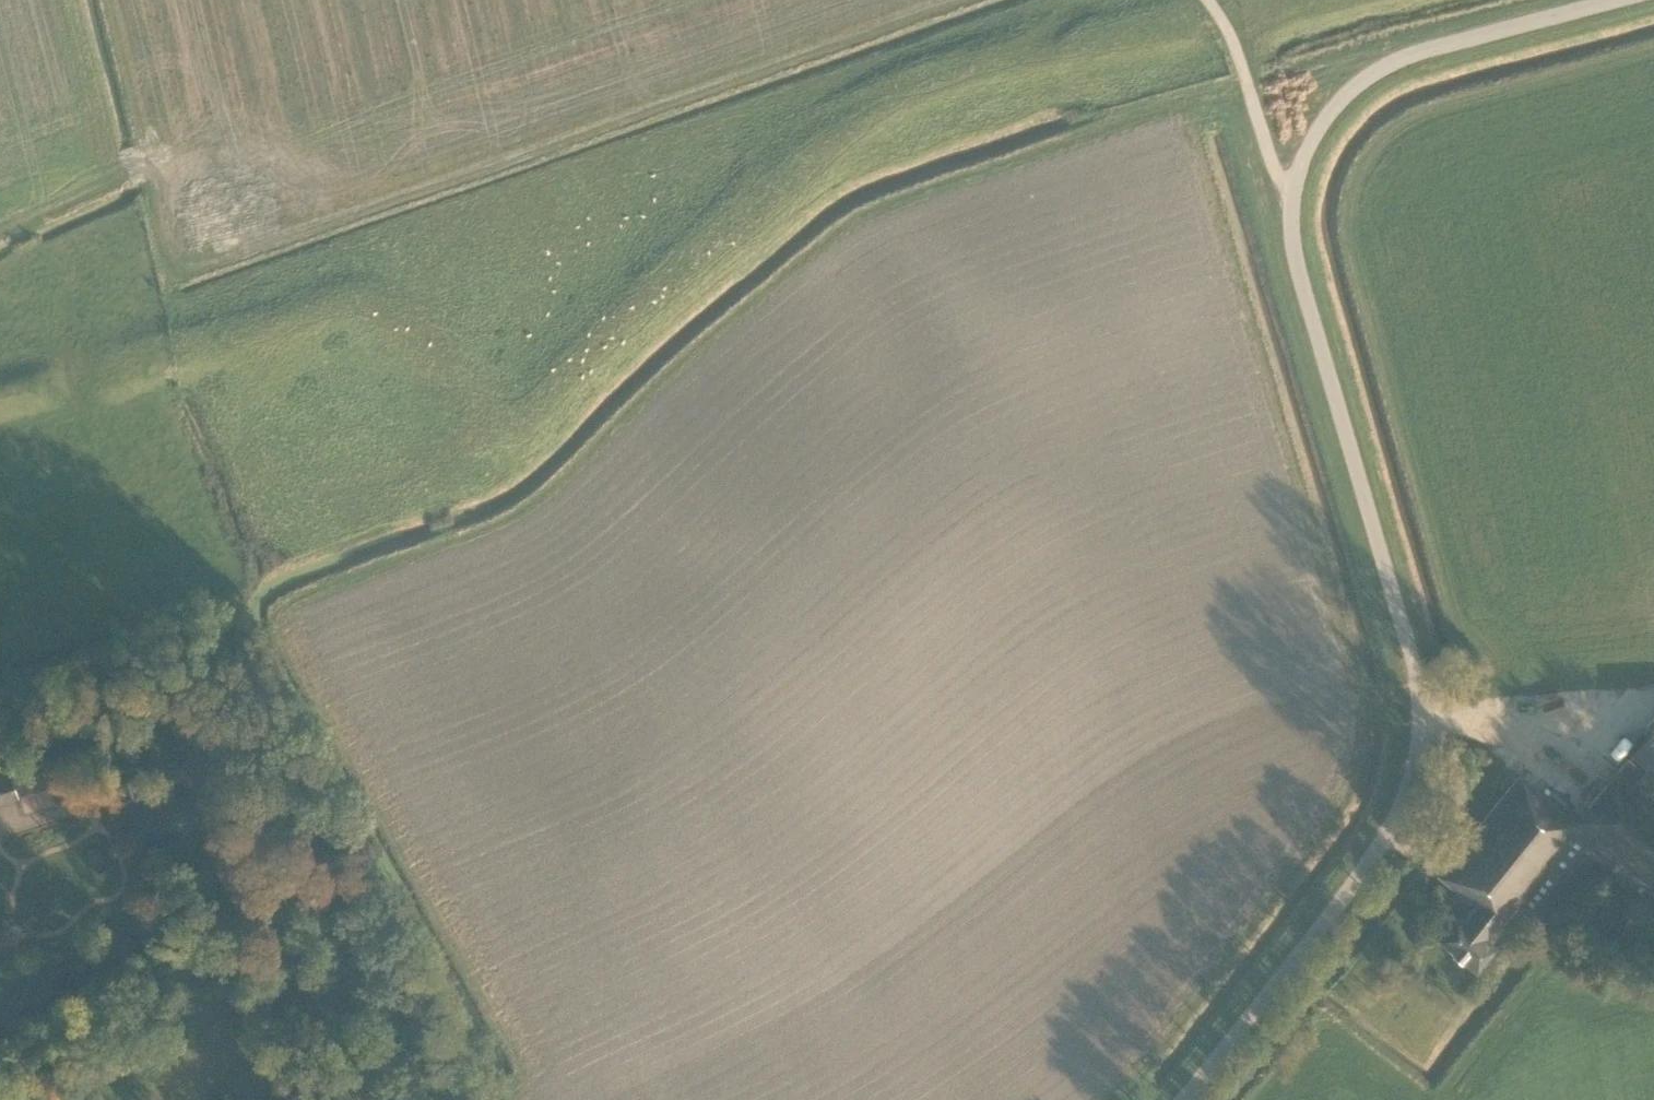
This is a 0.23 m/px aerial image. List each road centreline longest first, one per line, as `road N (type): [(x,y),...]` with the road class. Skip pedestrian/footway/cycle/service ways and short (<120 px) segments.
road 1 (unclassified): [(1181,1099),(1379,844),(1415,759),(1413,653),(1310,304),(1292,224),(1299,167),(1333,111),(1386,67),(1614,0)]

